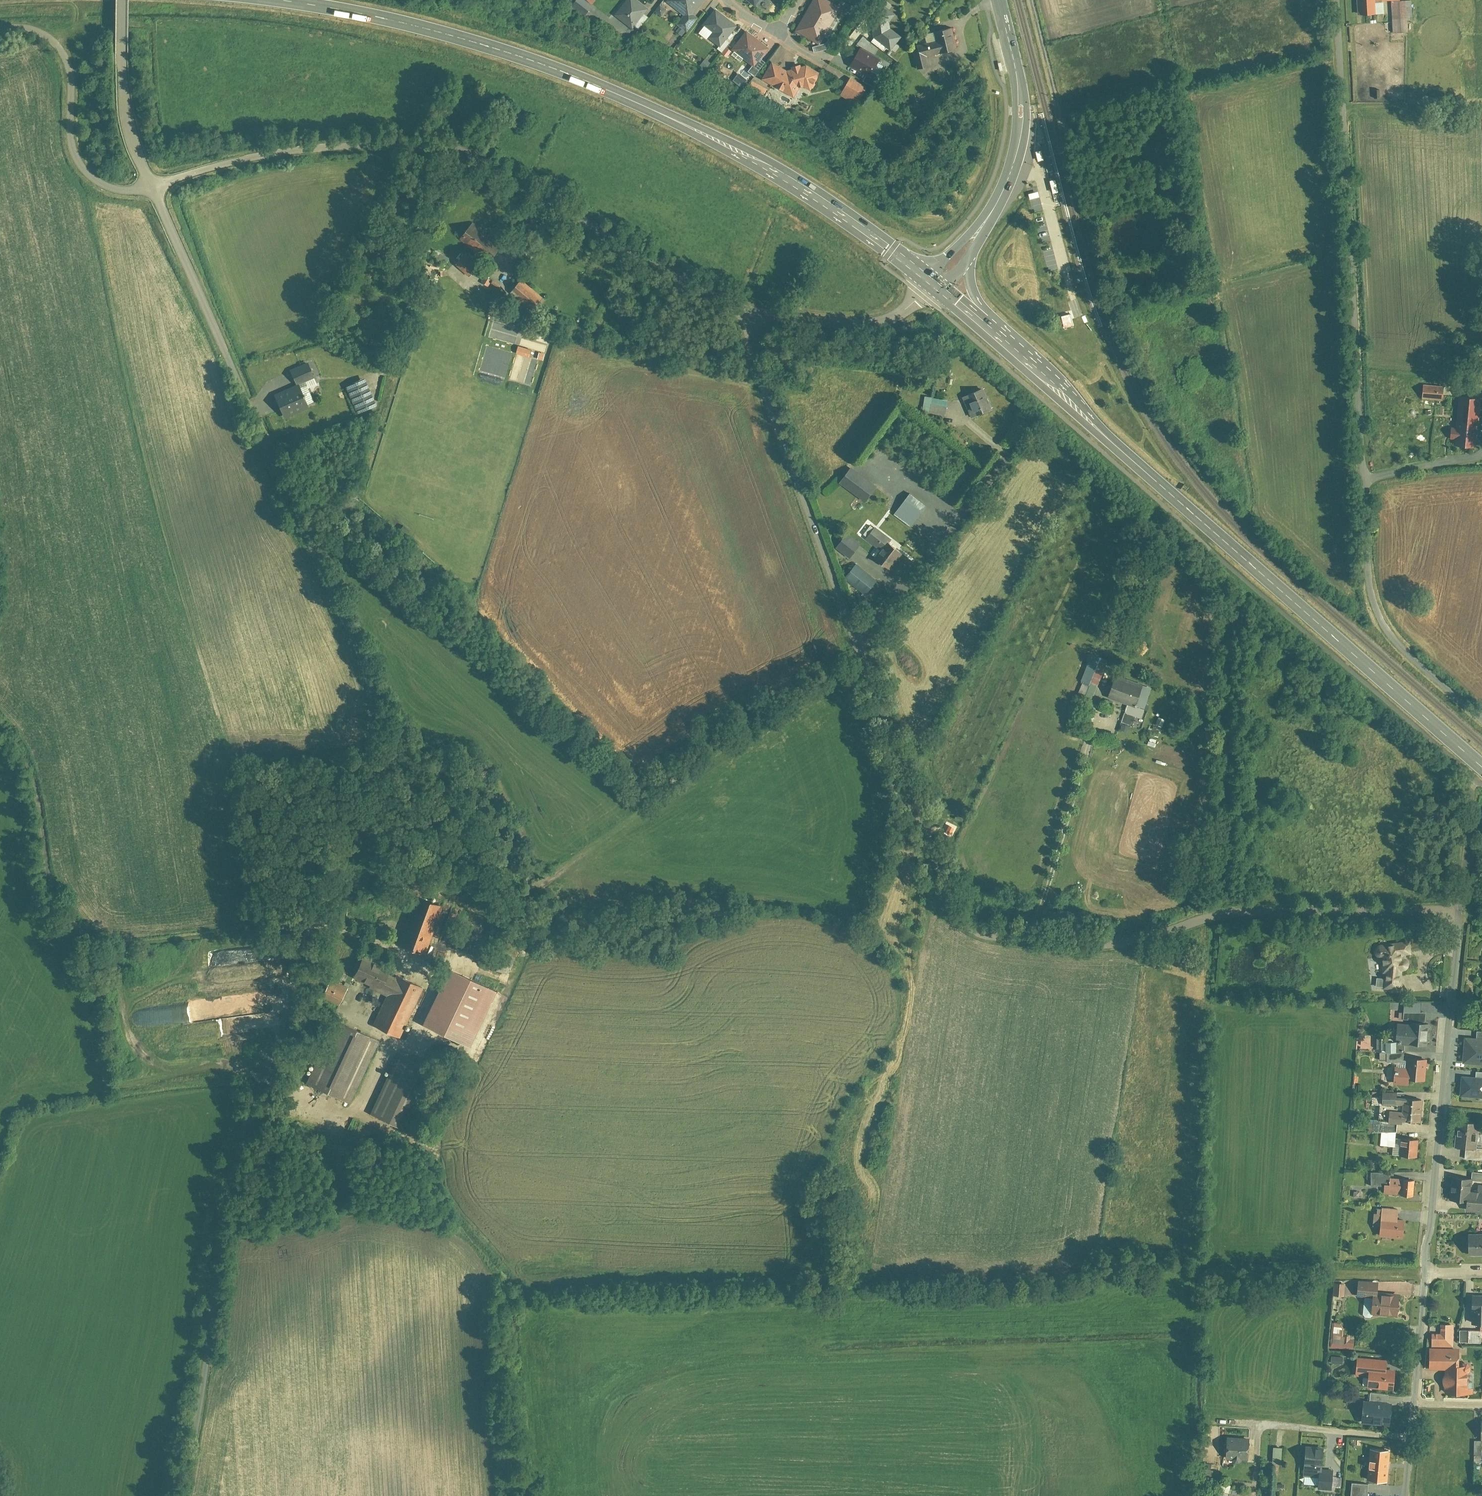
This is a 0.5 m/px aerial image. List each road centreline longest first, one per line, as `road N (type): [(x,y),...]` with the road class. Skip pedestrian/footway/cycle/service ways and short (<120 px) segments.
road 1 (unclassified): [(181,1495),(225,1170),(368,702),(365,670),(151,187)]
road 2 (residential): [(1458,927),(1427,909),(1330,909),(1098,937),(997,938),(970,930),(951,909),(856,653)]
road 3 (unclassified): [(1328,0),(1364,573),(1397,647),(1481,721)]
road 4 (primary): [(274,0),(441,33),(569,75),(757,164),(931,284)]
road 5 (residential): [(151,187),(274,155),(449,149),(756,314)]
road 6 (primary): [(1092,425),(1481,768)]
road 7 (residential): [(856,653),(758,368),(751,337),(756,314)]
road 8 (tertiary): [(931,284),(991,211),(1012,164),(1018,89),(998,0)]
road 9 (residential): [(1423,1268),(1450,1004)]
road 10 (residential): [(151,187),(110,188),(85,173),(70,147),(67,62),(46,38),(0,30)]
road 11 (residential): [(856,653),(1020,454)]
road 12 (track): [(1026,938),(1100,715)]
road 13 (residential): [(1218,1001),(1450,1004)]
road 14 (primary): [(1092,425),(931,284)]
road 15 (unclassified): [(151,187),(126,126),(120,0)]
road 16 (residential): [(756,314),(875,324),(931,284)]
road 17 (residential): [(1410,1432),(1262,1419)]
road 18 (residential): [(1413,1406),(1423,1268)]

